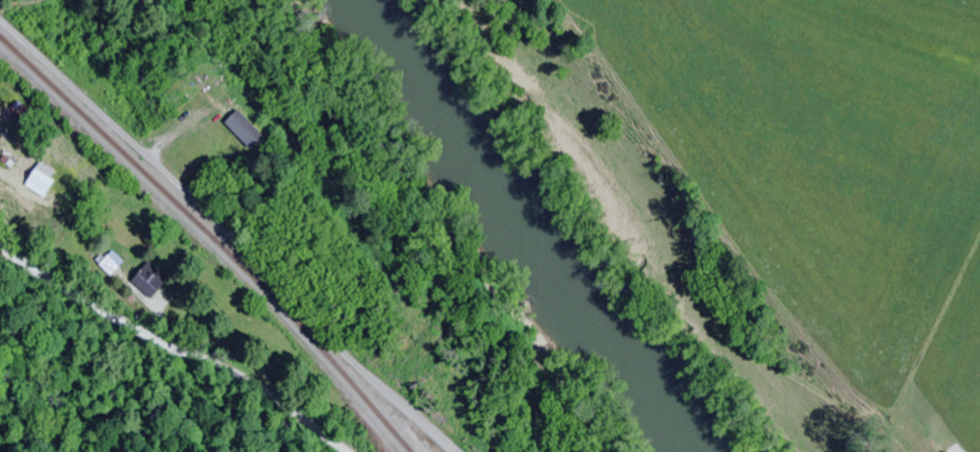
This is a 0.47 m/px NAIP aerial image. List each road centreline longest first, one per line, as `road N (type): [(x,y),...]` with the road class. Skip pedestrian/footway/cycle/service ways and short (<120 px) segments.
road 1 (residential): [(449,451),(0,23)]
road 2 (residential): [(0,226),(121,310),(238,362),(353,451)]

